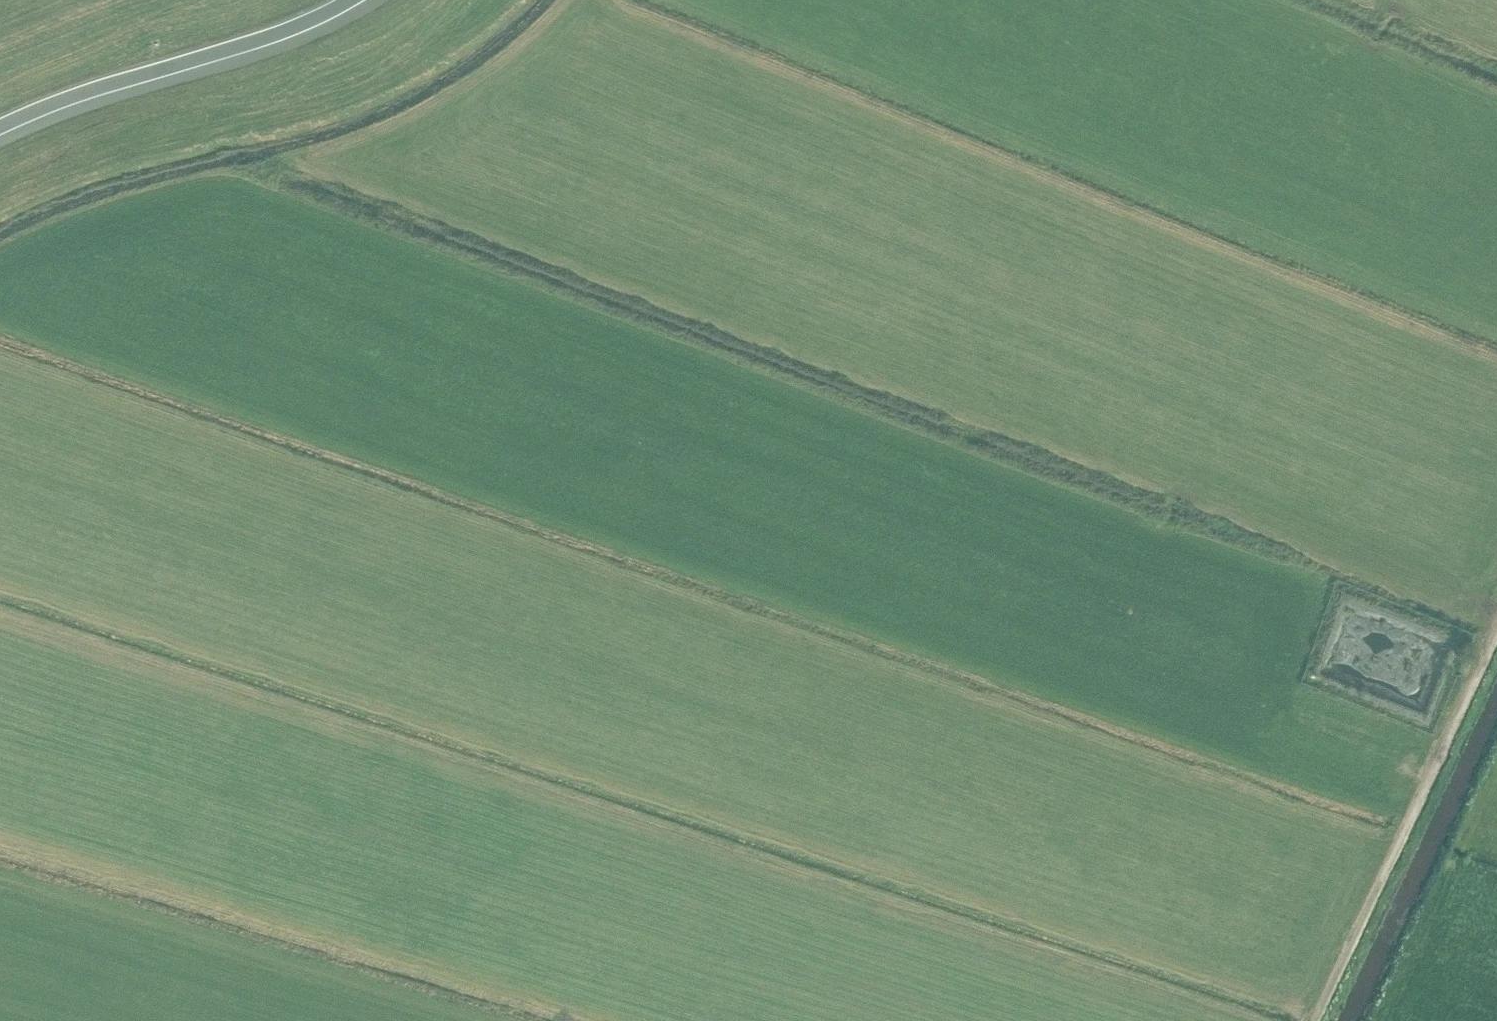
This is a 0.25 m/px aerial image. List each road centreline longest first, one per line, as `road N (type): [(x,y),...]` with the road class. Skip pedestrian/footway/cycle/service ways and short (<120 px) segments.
road 1 (motorway): [(0,126),(301,26),(350,0)]

